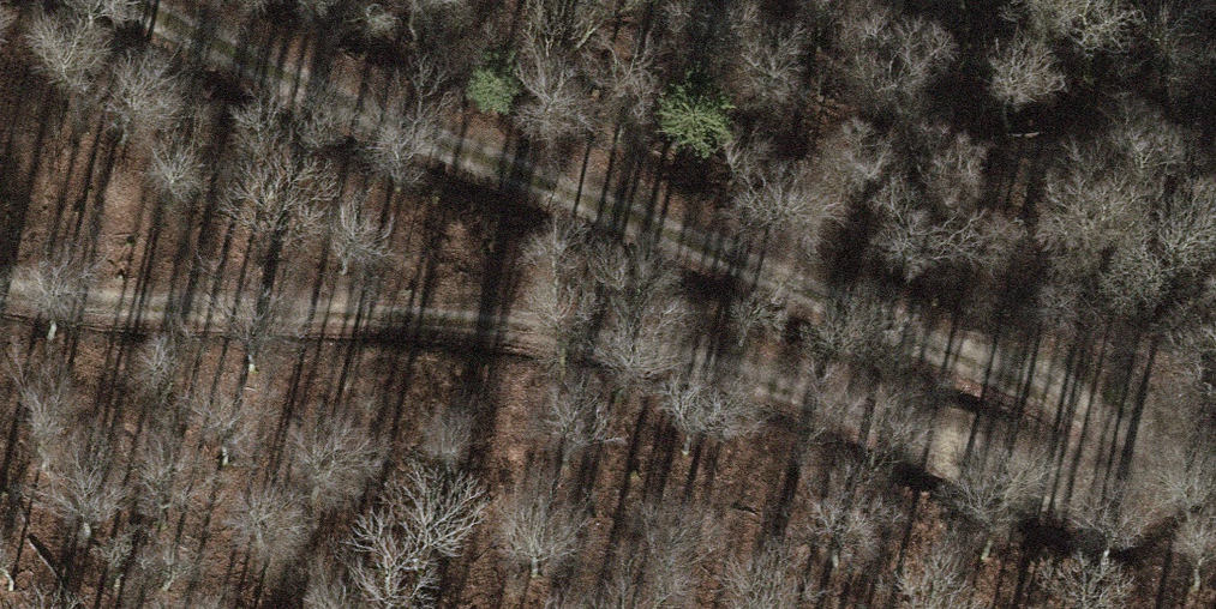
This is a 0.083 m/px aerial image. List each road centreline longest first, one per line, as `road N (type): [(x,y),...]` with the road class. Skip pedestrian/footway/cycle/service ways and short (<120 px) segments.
road 1 (track): [(1119,404),(1096,480),(1029,489),(889,414),(666,363),(462,302),(63,293),(0,277)]
road 2 (track): [(140,0),(174,22),(1119,404),(1215,457)]

